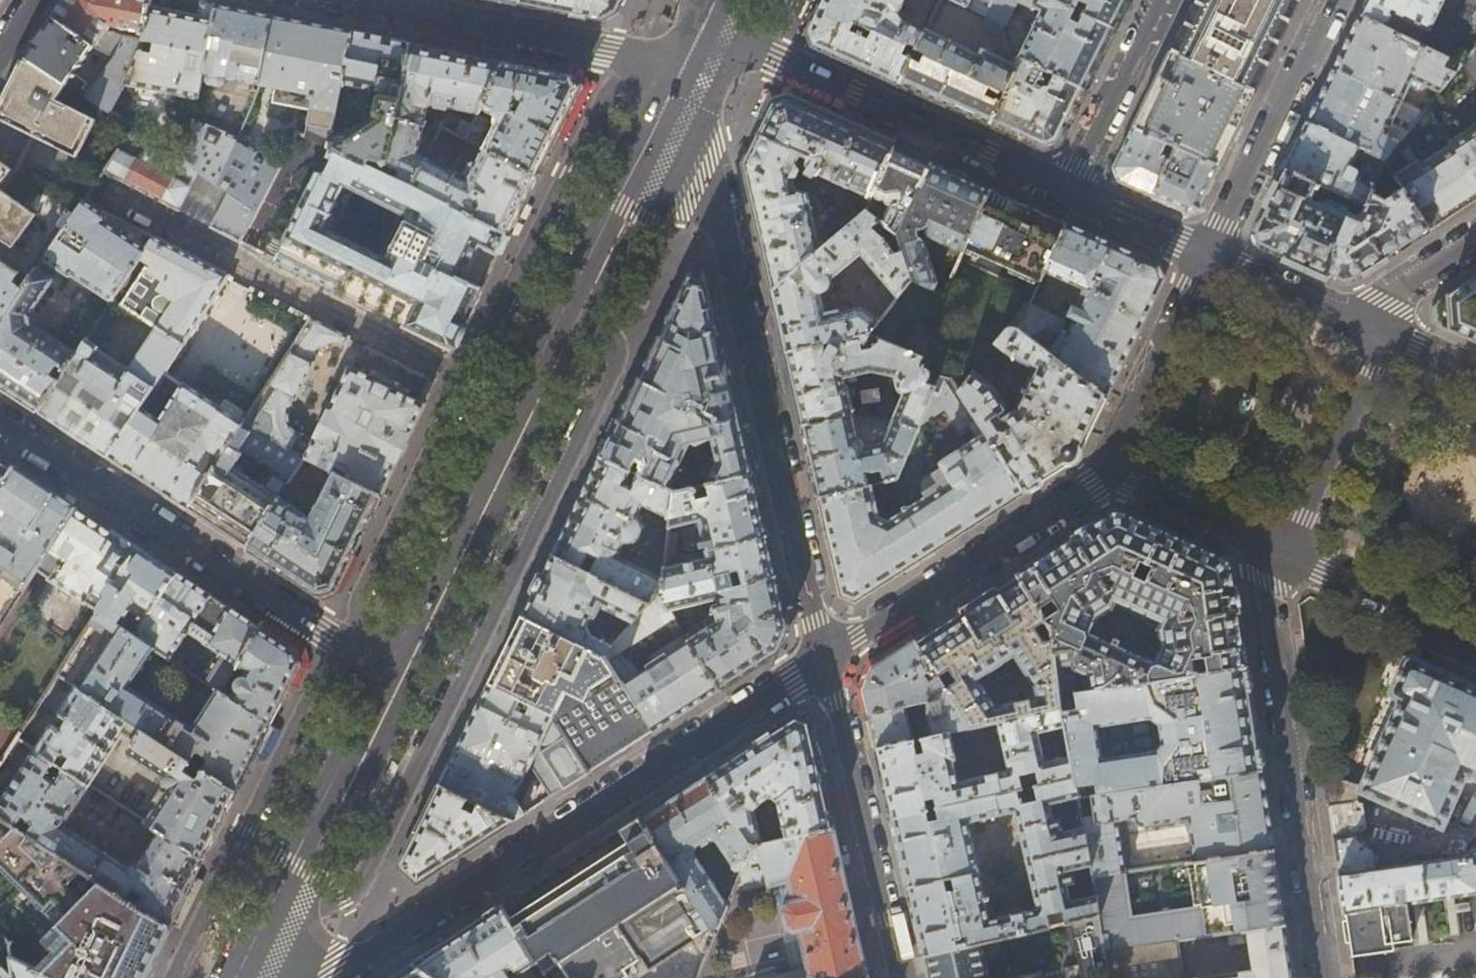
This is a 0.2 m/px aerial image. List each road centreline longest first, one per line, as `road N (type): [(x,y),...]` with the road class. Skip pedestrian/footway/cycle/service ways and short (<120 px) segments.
road 1 (secondary): [(388,674),(663,111)]
road 2 (residential): [(326,977),(825,658)]
road 3 (residential): [(663,111),(686,124),(711,162),(825,658)]
road 4 (residential): [(1286,555),(1266,598),(1323,977)]
road 5 (residential): [(352,653),(0,422)]
road 6 (residential): [(1069,189),(706,22)]
road 7 (residential): [(686,65),(341,0)]
road 8 (residential): [(825,658),(1110,474)]
road 9 (secondary): [(237,977),(388,674)]
road 10 (residential): [(897,977),(825,658)]
road 11 (residential): [(1207,250),(1336,0)]
road 12 (unclassified): [(1286,555),(1382,326)]
road 13 (unclassified): [(1207,250),(1110,474)]
road 14 (residential): [(1161,0),(1069,189)]
road 15 (unclassified): [(1286,555),(1475,639)]
road 16 (unclassified): [(1110,474),(1286,555)]
road 17 (unclassified): [(1382,326),(1207,250)]
road 18 (residential): [(1207,250),(1069,189)]
road 19 (residential): [(1475,238),(1407,283),(1382,326)]

